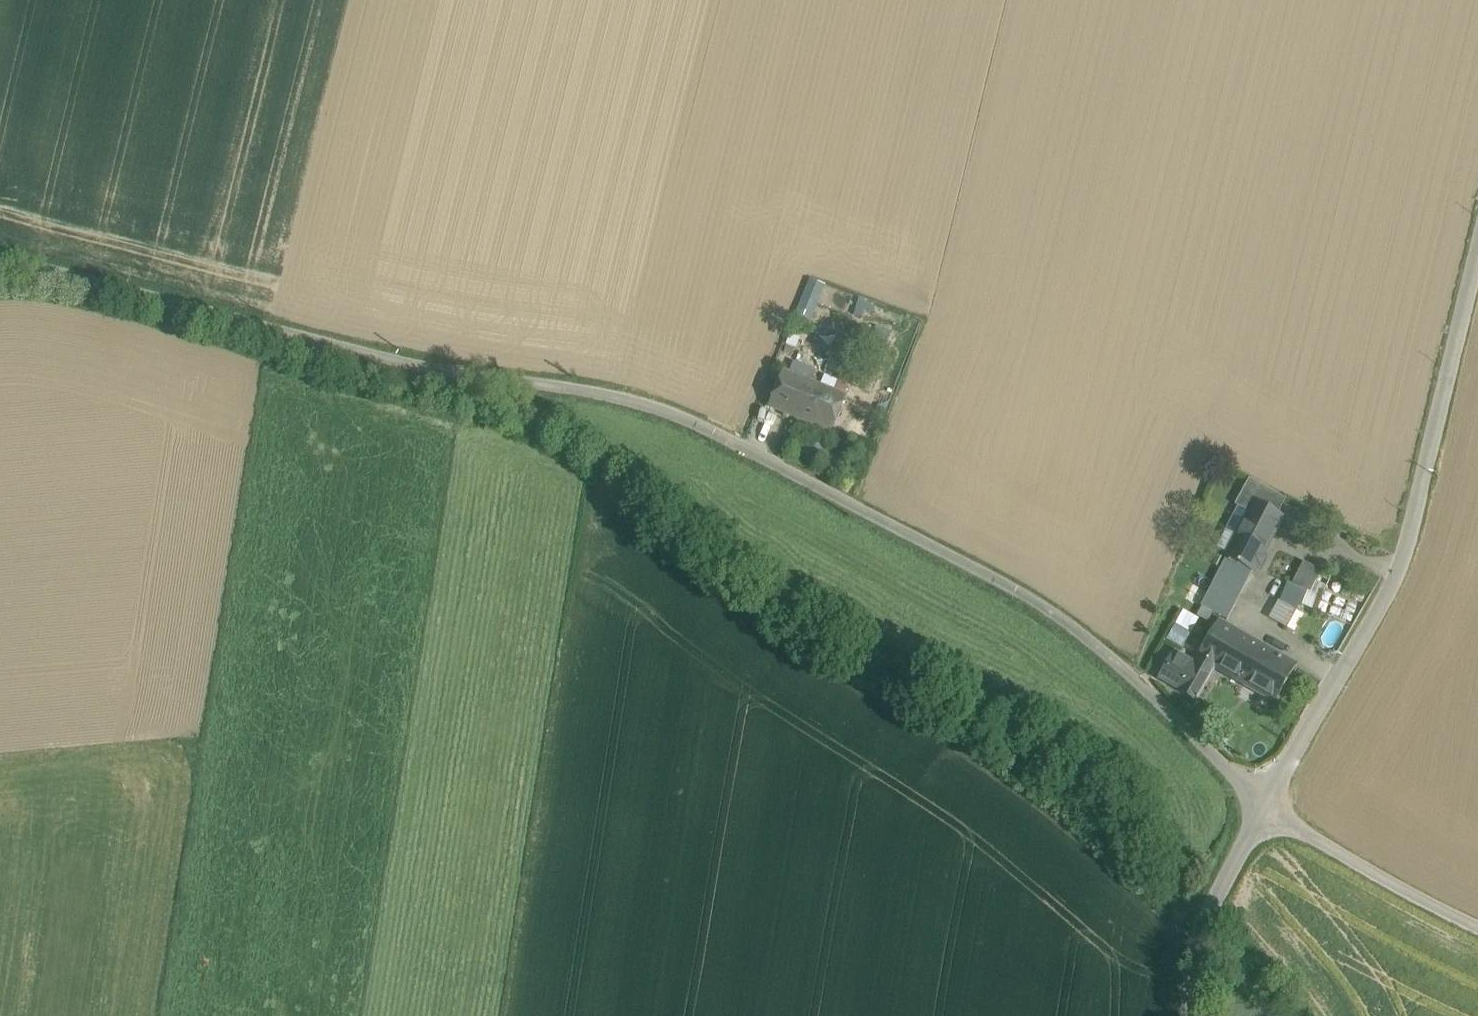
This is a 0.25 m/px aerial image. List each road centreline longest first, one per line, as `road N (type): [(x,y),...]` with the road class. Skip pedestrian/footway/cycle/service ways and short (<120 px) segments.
road 1 (unclassified): [(0,259),(463,376),(634,400),(715,432),(1048,610),(1264,803)]
road 2 (unclassified): [(1264,803),(1404,562),(1477,260)]
road 3 (track): [(1477,924),(1311,839),(1264,803)]
road 4 (unclassified): [(1264,803),(1202,933),(1190,1015)]

